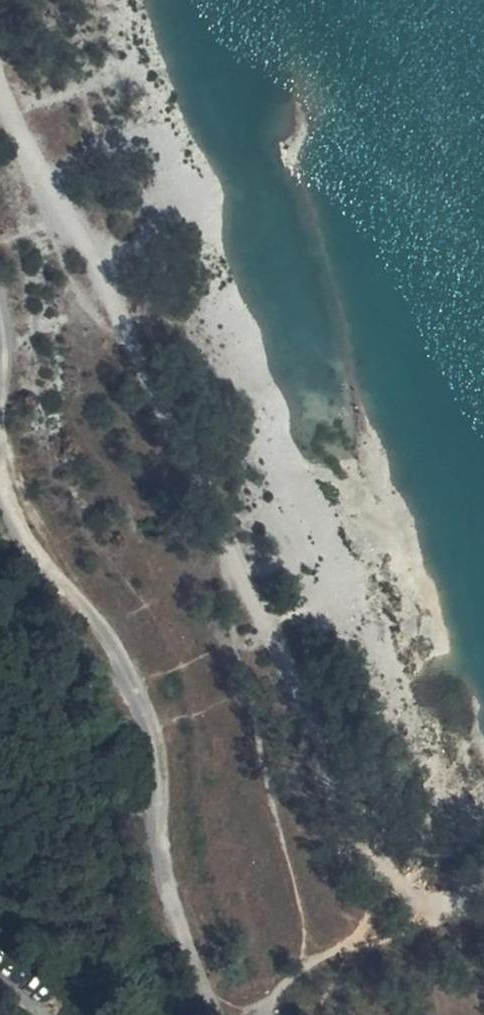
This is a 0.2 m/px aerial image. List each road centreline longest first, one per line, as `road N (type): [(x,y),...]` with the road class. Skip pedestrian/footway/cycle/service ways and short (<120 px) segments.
road 1 (track): [(483,917),(414,917),(344,818),(228,509),(0,81)]
road 2 (track): [(0,507),(8,529),(100,636),(140,712),(171,899),(229,1014)]

